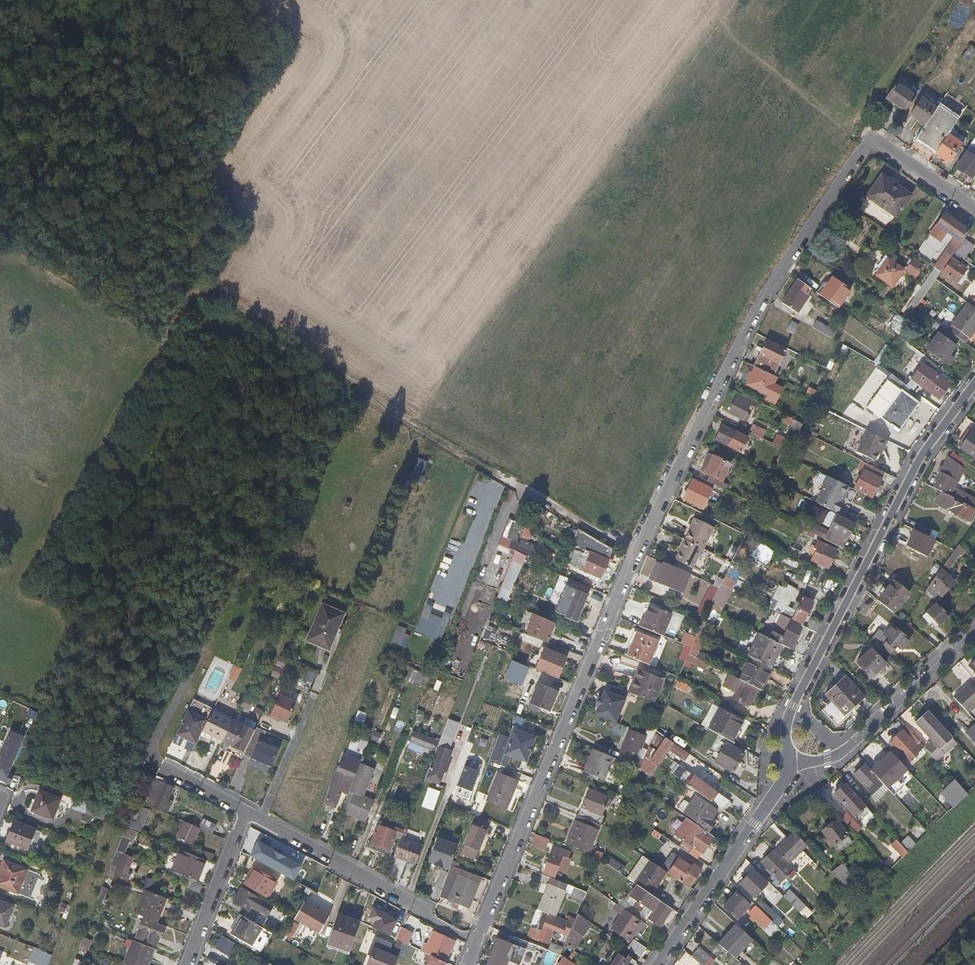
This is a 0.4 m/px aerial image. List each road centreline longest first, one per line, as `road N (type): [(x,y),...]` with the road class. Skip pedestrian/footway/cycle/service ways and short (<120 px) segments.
road 1 (residential): [(974,209),(884,148),(861,154),(776,279),(637,556),(476,942)]
road 2 (track): [(191,283),(212,283),(447,449),(637,556)]
road 3 (residential): [(974,386),(920,461),(790,711),(784,728),(798,769)]
road 4 (residential): [(259,821),(476,942)]
road 5 (residential): [(798,769),(658,964)]
road 6 (residential): [(974,629),(843,750),(798,769)]
road 7 (residential): [(245,813),(188,964)]
road 8 (track): [(195,186),(179,232),(191,283),(165,329)]
road 9 (residential): [(320,680),(259,821)]

